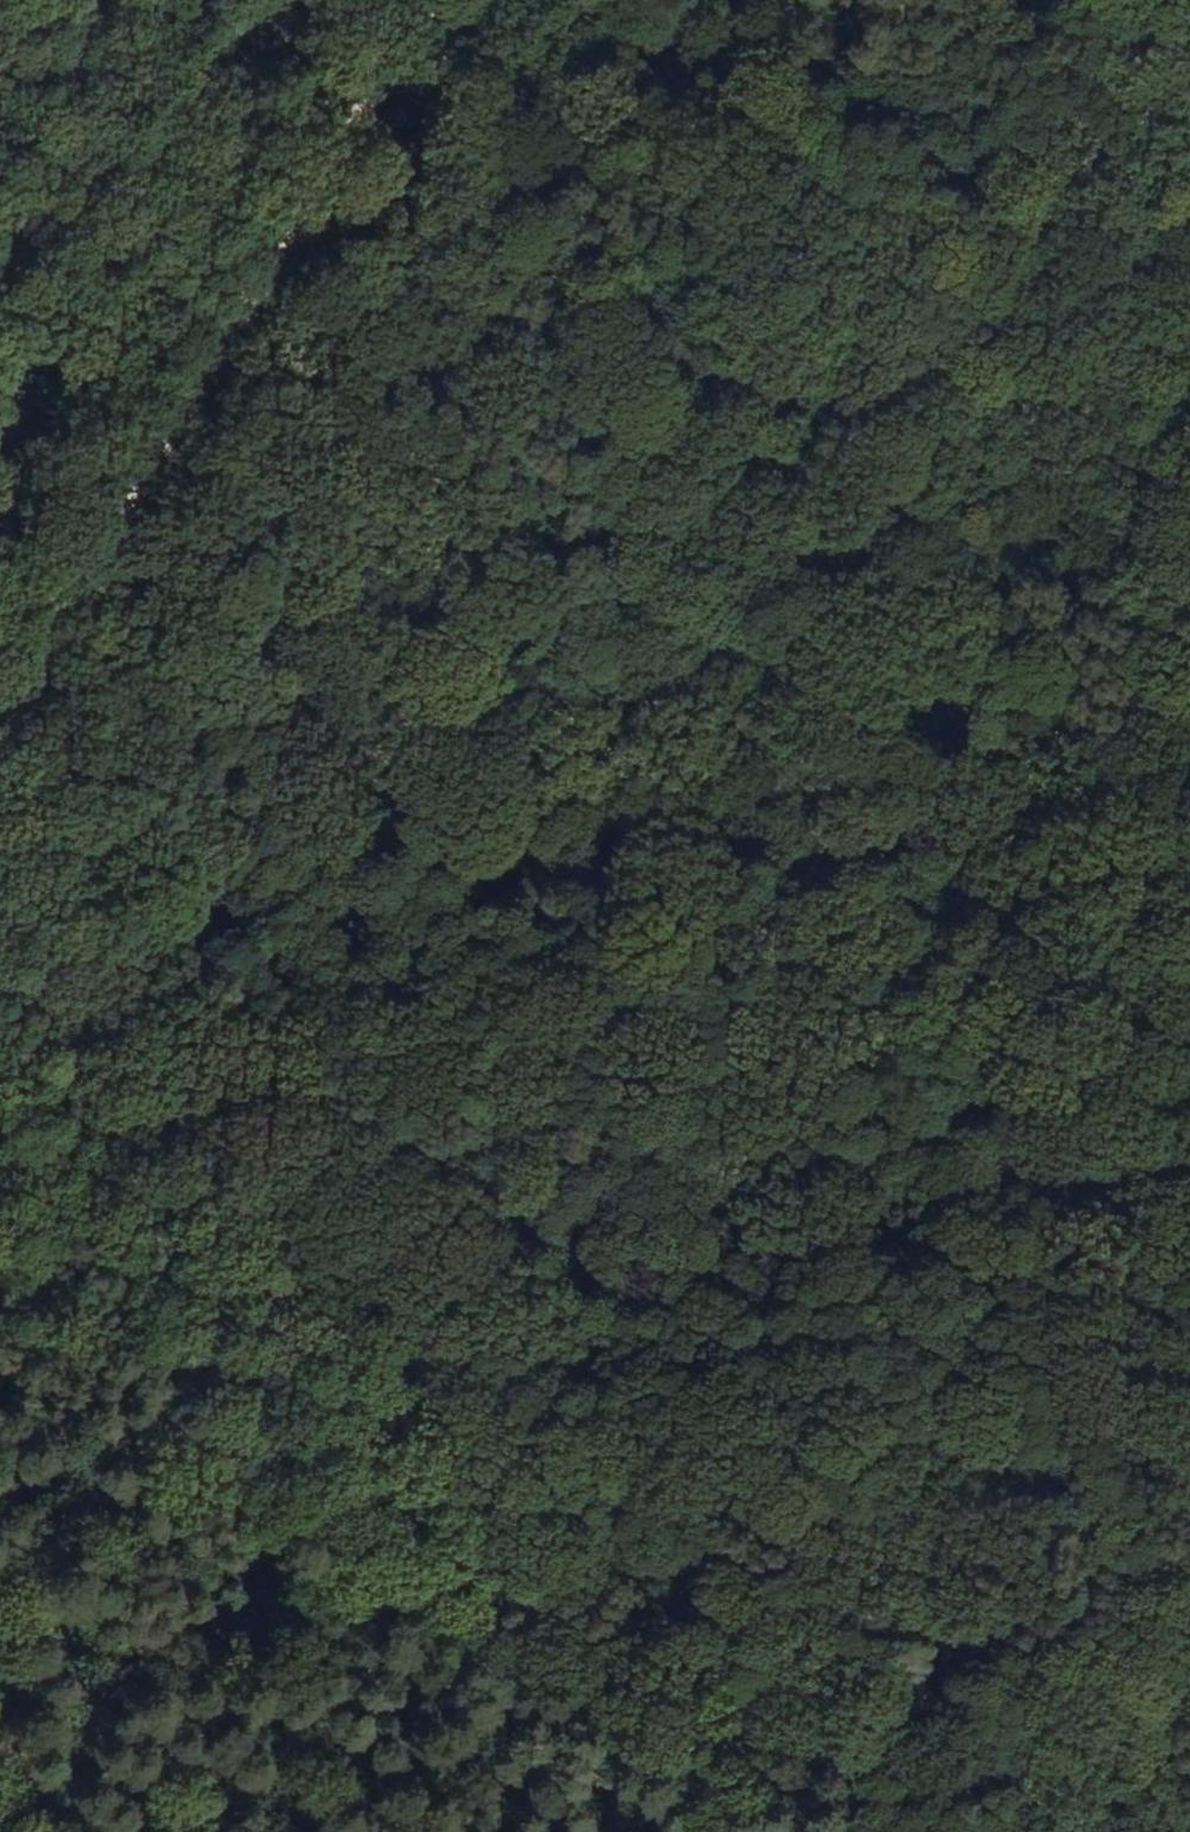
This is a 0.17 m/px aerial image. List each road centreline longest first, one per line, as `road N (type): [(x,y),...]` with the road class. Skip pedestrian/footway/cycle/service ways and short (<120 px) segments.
road 1 (track): [(428,0),(0,718)]

